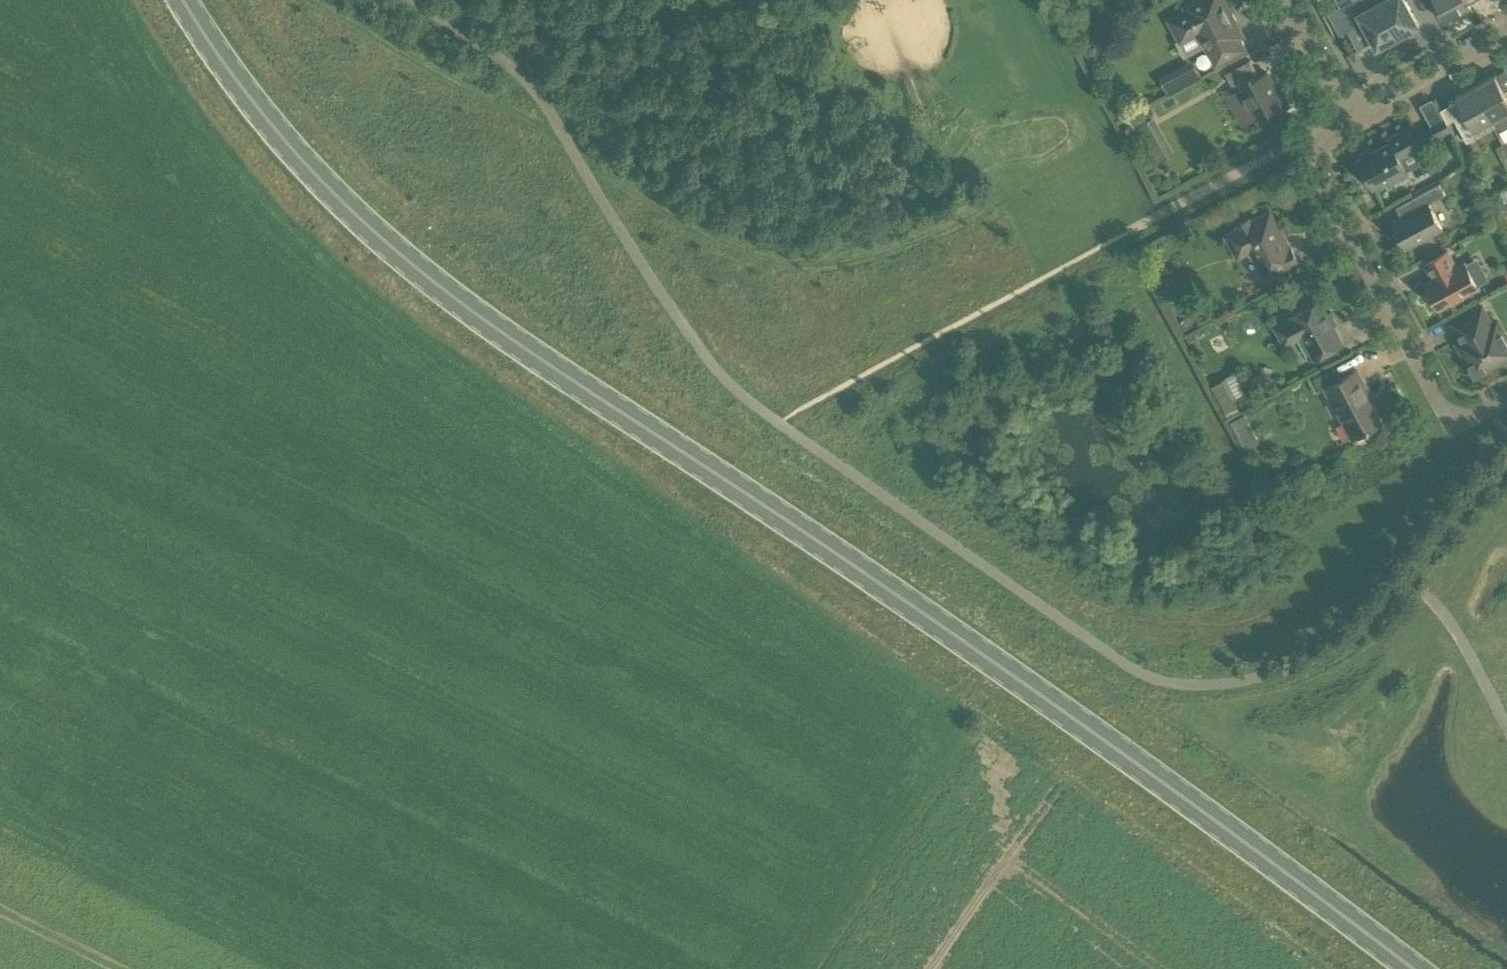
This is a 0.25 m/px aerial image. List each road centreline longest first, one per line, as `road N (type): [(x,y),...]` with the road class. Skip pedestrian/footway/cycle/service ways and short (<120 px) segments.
road 1 (primary): [(183,0),(283,140),(436,285),(929,616),(1412,968)]
road 2 (residential): [(1347,115),(1311,137),(1305,156),(1446,413),(1467,419),(1506,398)]
road 3 (residential): [(1506,36),(1347,115)]
road 4 (residential): [(1347,115),(1286,0)]

